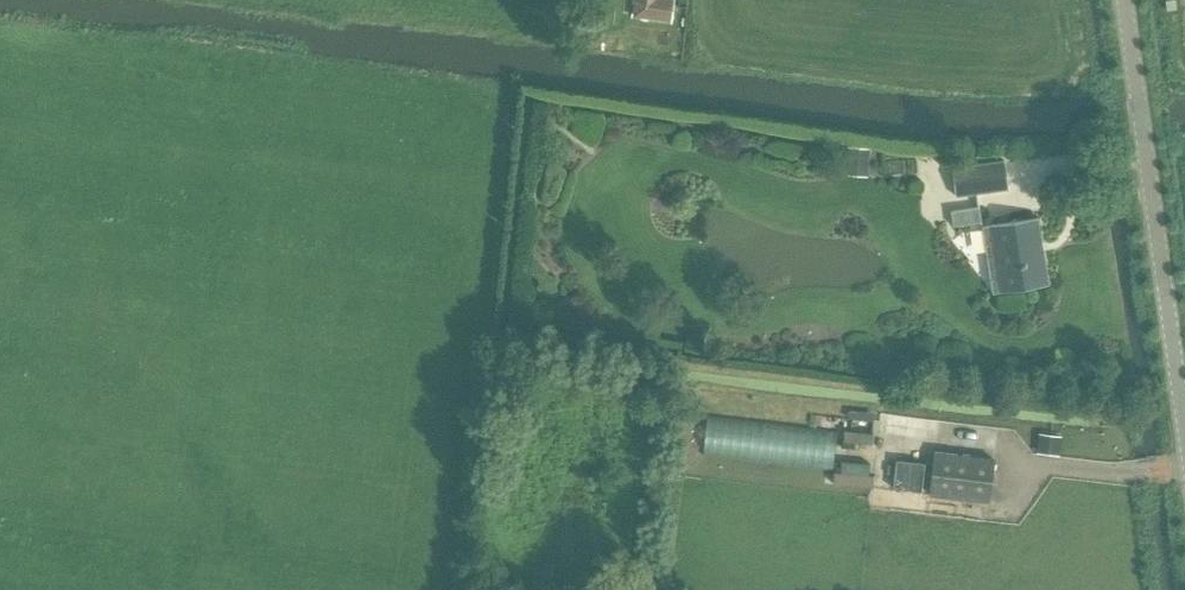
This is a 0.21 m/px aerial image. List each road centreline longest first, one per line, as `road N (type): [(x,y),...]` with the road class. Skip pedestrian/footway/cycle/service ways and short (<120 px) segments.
road 1 (tertiary): [(1184,419),(1124,0)]

